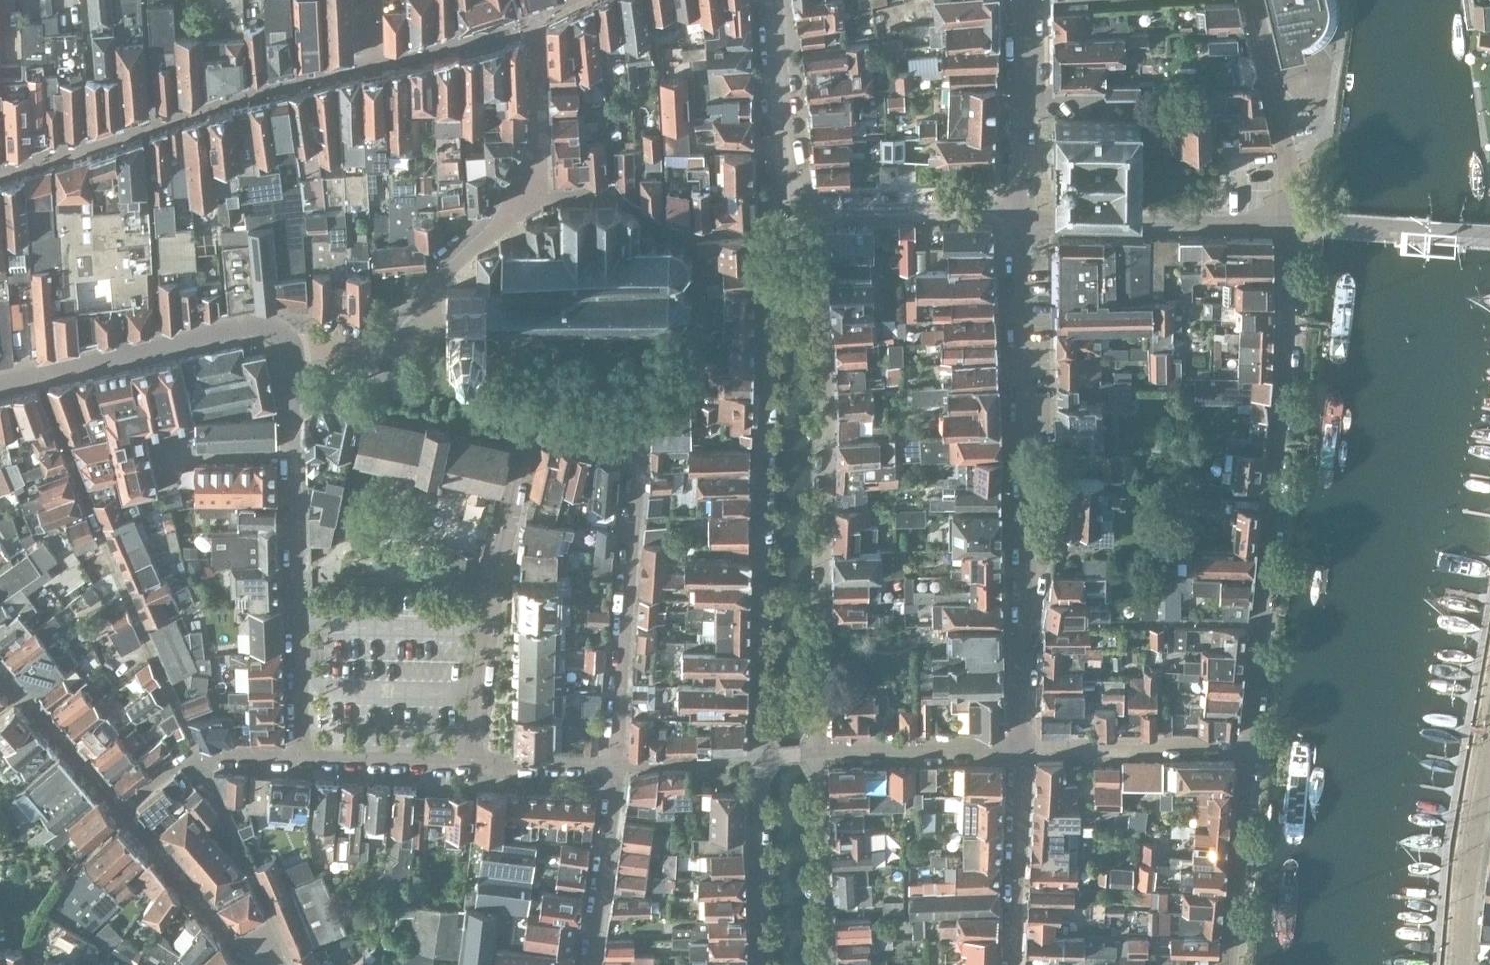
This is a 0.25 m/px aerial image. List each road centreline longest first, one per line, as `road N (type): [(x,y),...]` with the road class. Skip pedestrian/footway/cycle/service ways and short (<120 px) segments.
road 1 (residential): [(818,756),(817,260),(786,212)]
road 2 (residential): [(786,212),(771,232),(760,759)]
road 3 (residential): [(1020,749),(1028,501),(1018,219)]
road 4 (residential): [(1256,749),(1285,223)]
road 5 (residential): [(301,758),(293,348)]
road 6 (residential): [(0,383),(253,325),(274,326),(293,348)]
road 7 (residential): [(474,764),(484,630),(519,467)]
road 8 (residential): [(1285,223),(1018,219)]
road 9 (residential): [(616,766),(633,503)]
road 10 (residential): [(1020,749),(1256,749)]
road 11 (residential): [(1018,219),(996,209),(786,212)]
road 12 (residential): [(284,964),(197,753)]
road 13 (residential): [(1285,223),(1281,114),(1253,0)]
road 14 (residential): [(1018,219),(1021,0)]
road 15 (residential): [(1230,964),(1256,749)]
road 16 (residential): [(786,212),(776,0)]
road 17 (residential): [(1463,964),(1489,755)]
road 18 (residential): [(824,964),(818,756)]
road 19 (residential): [(760,759),(763,964)]
road 20 (residential): [(1489,233),(1285,223)]
road 21 (residential): [(121,809),(253,964)]
road 22 (residential): [(818,756),(1020,749)]
road 23 (residential): [(591,964),(616,766)]
road 24 (residential): [(633,503),(634,412),(533,404)]
road 25 (residential): [(0,673),(121,809)]
road 26 (residential): [(533,404),(398,374),(366,353)]
road 27 (residential): [(301,758),(474,764)]
road 28 (residential): [(760,759),(616,766)]
road 29 (residential): [(474,764),(616,766)]
road 30 (residential): [(1016,883),(1020,749)]

